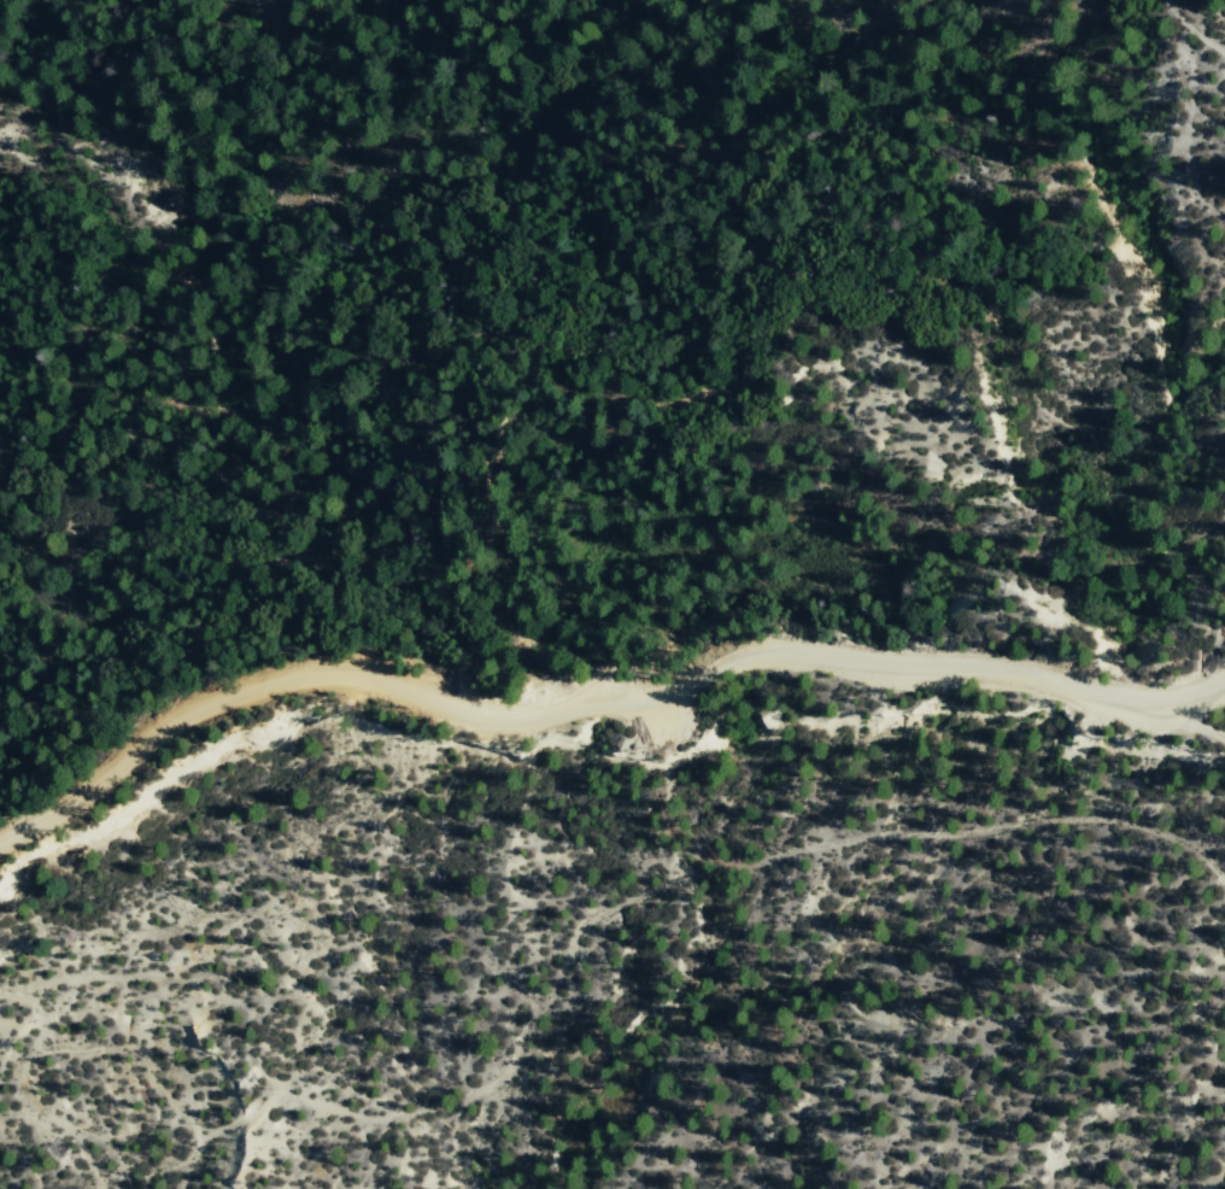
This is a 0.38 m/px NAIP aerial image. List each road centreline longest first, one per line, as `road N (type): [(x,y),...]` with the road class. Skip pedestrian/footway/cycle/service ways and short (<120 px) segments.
road 1 (residential): [(1186,709),(833,649),(739,655),(628,711),(511,722),(374,681),(322,678),(280,683),(164,732),(107,783),(0,841)]

